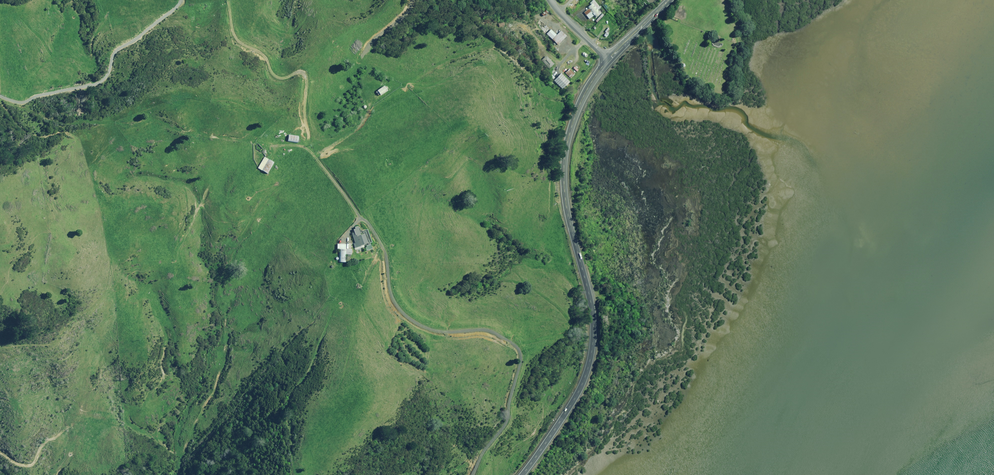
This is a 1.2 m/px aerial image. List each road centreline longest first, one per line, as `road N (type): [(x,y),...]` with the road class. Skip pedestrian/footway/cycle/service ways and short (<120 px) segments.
road 1 (track): [(270,147),(312,154),(381,244),(390,290),(412,321),(438,331),(488,331),(519,351),(507,421),(475,474)]
road 2 (primary): [(607,59),(581,101),(565,170),(593,316),(590,354),(579,388),(520,474)]
road 3 (track): [(180,0),(116,50),(98,83),(19,103),(0,99)]

